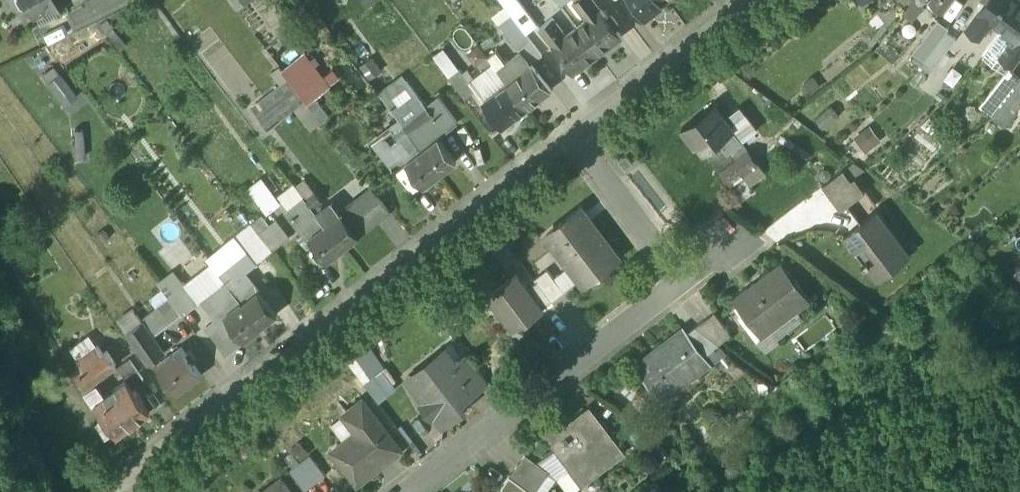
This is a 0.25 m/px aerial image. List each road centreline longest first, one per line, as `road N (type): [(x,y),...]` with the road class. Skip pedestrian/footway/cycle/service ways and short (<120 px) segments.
road 1 (residential): [(575,139),(123,484)]
road 2 (residential): [(677,282),(411,491)]
road 3 (residential): [(752,0),(575,139)]

